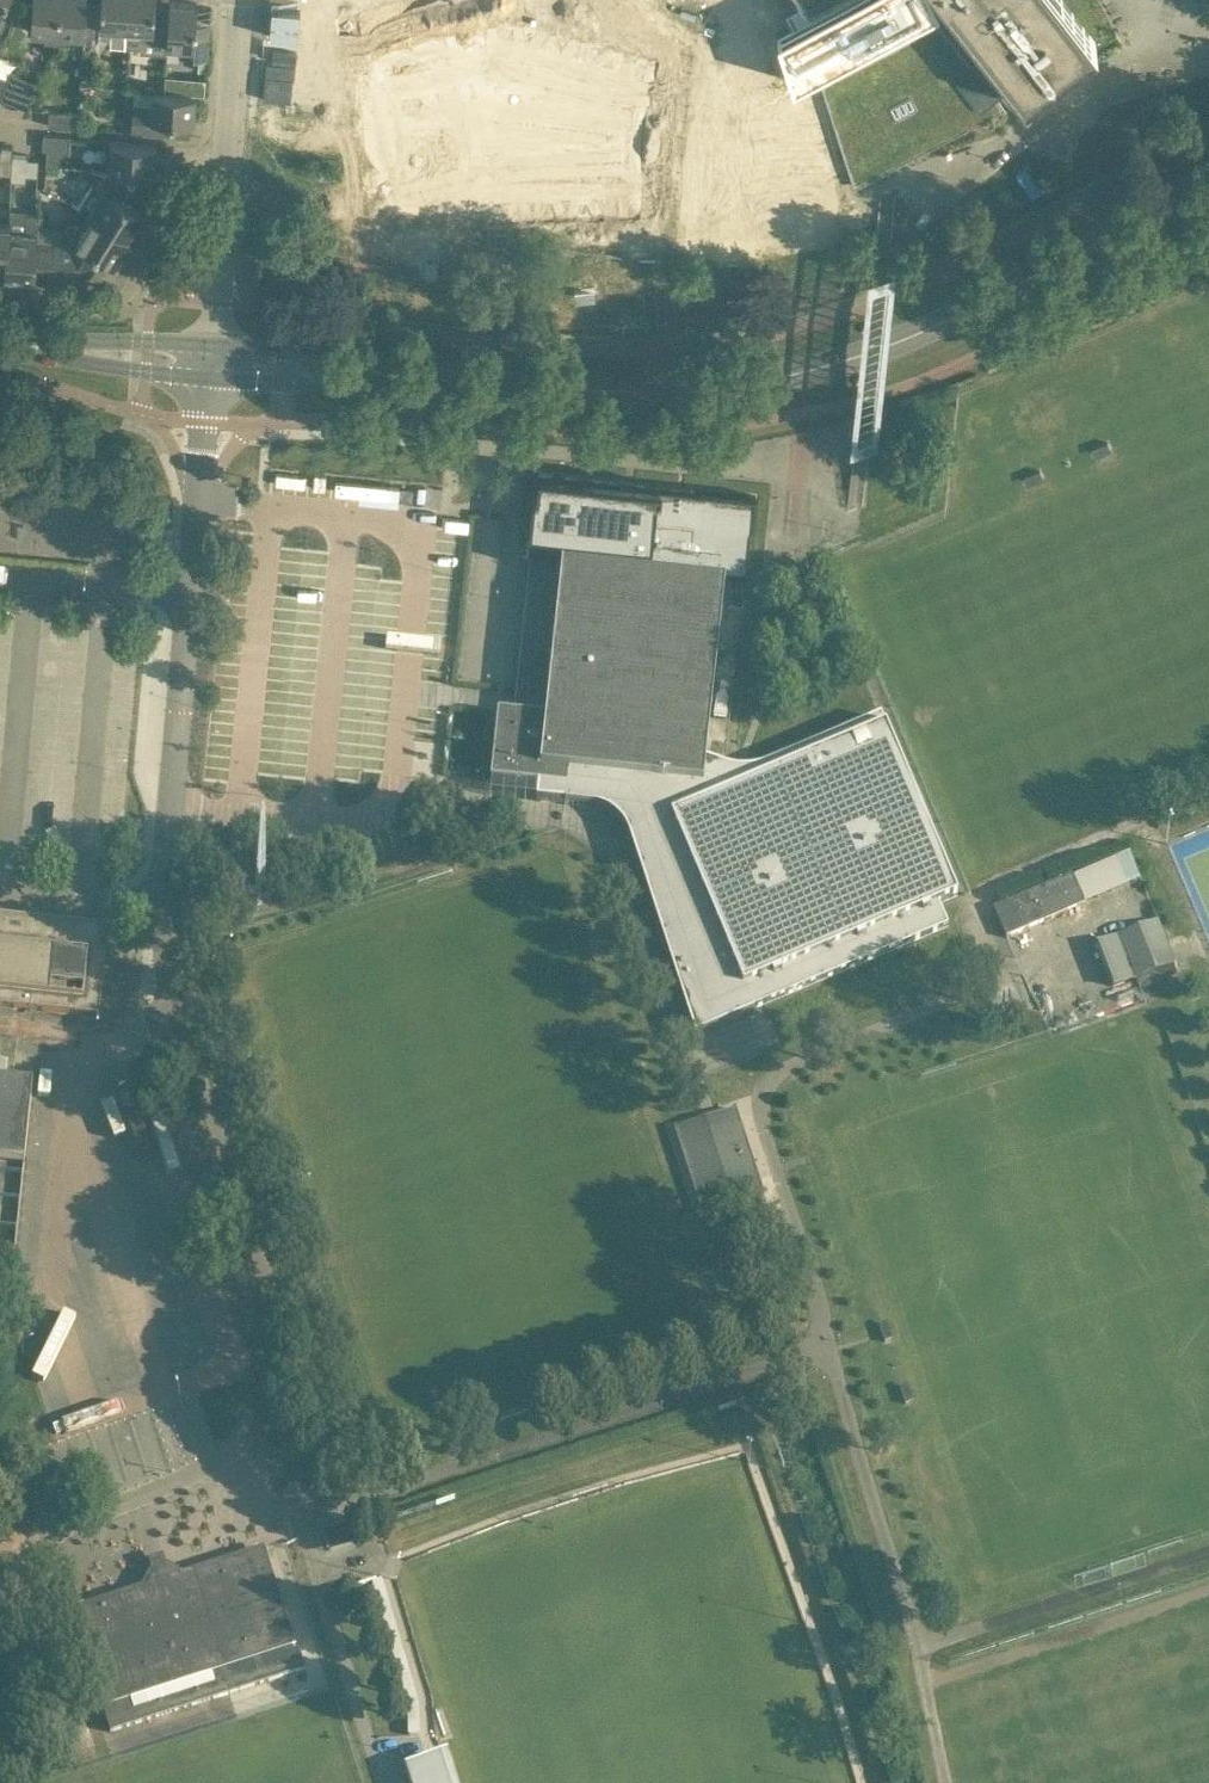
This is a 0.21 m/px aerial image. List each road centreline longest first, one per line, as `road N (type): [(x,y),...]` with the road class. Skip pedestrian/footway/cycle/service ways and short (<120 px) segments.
road 1 (unclassified): [(0,1589),(69,1527),(217,1462),(249,1425),(280,1358),(264,1275),(164,952),(205,415)]
road 2 (secondary): [(398,372),(640,390),(780,377),(941,322),(1208,184)]
road 3 (residential): [(229,154),(178,165),(133,297),(113,308),(0,301)]
road 4 (secondary): [(398,372),(286,334),(226,326)]
road 5 (secondary): [(27,345),(144,385),(199,388)]
road 6 (secondary): [(204,327),(27,345)]
road 7 (secondary): [(222,389),(398,372)]
road 8 (residential): [(229,154),(239,0)]
road 9 (residential): [(219,305),(229,154)]

